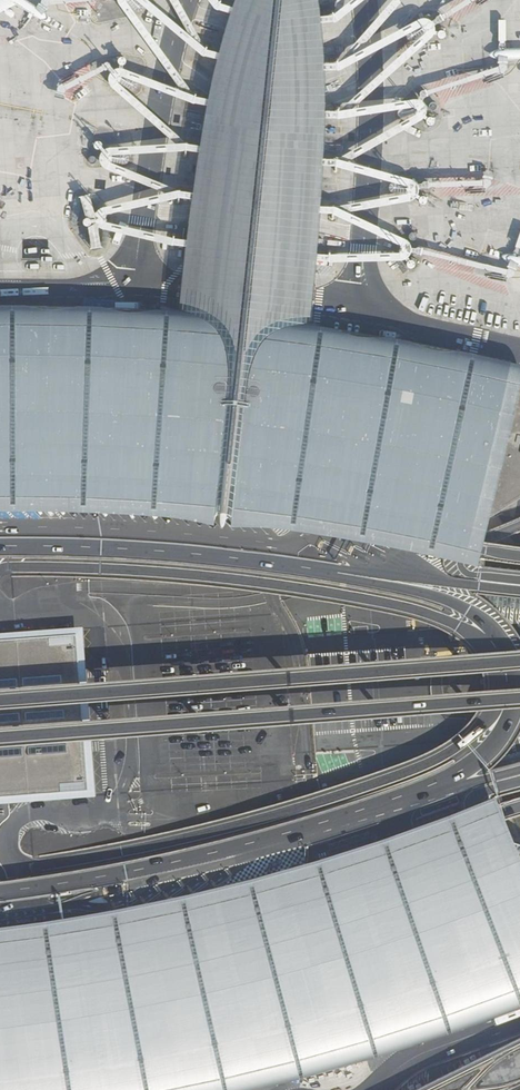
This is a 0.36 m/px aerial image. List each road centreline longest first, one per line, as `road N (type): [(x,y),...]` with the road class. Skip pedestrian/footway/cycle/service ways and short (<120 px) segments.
road 1 (secondary): [(519,661),(0,703)]
road 2 (secondary): [(0,743),(519,704)]

